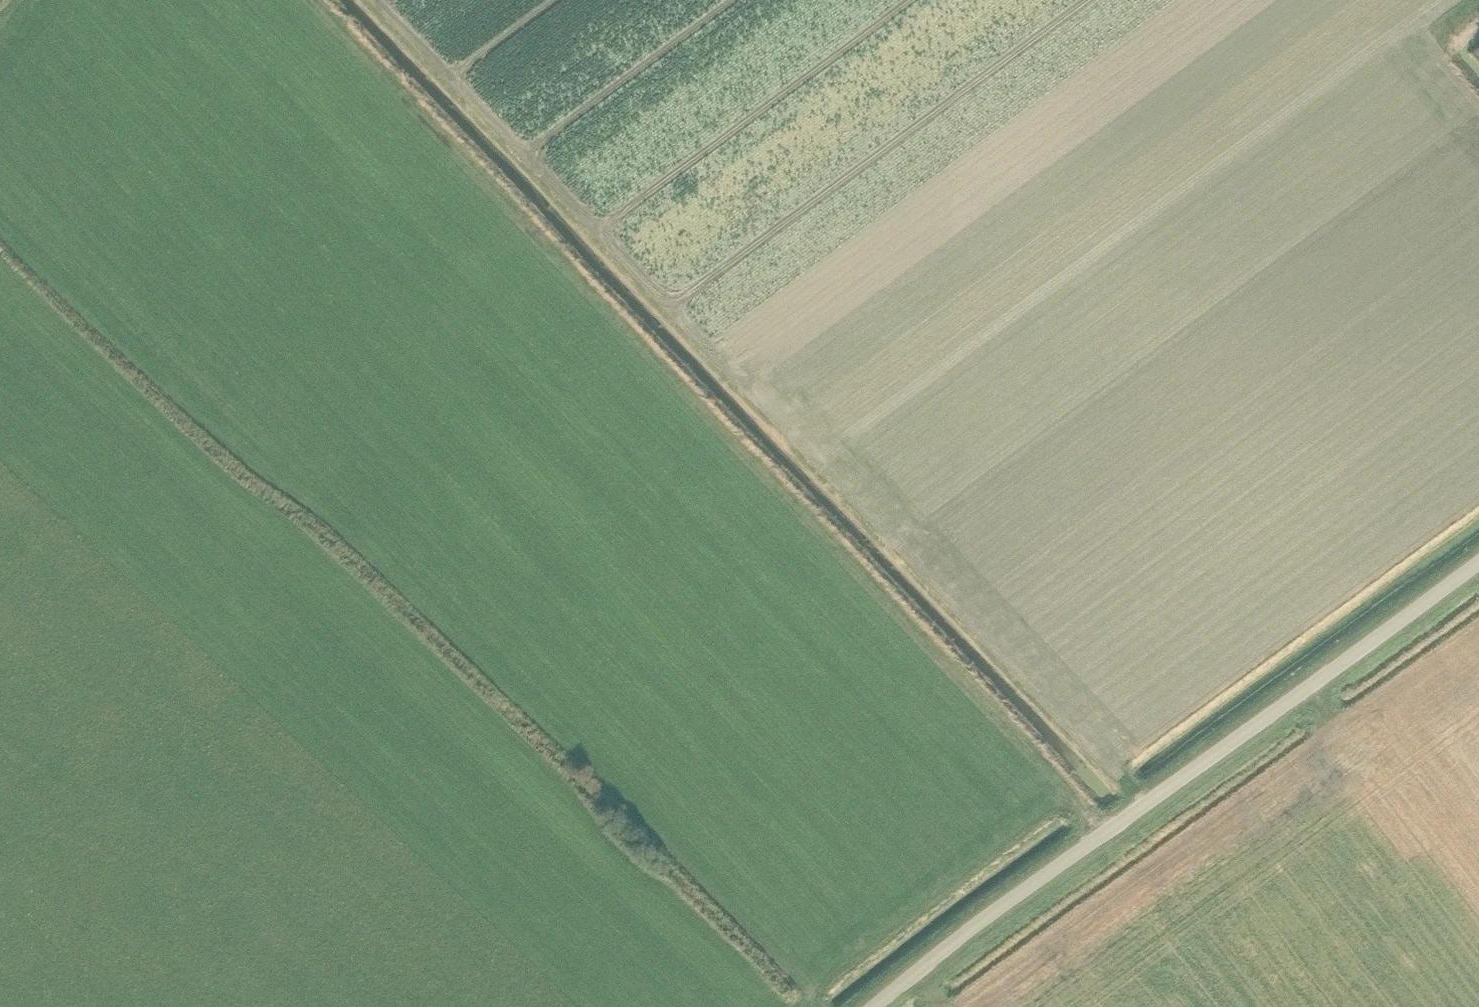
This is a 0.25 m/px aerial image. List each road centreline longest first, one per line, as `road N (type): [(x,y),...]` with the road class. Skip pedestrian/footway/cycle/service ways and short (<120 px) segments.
road 1 (unclassified): [(879,1006),(1478,569)]

